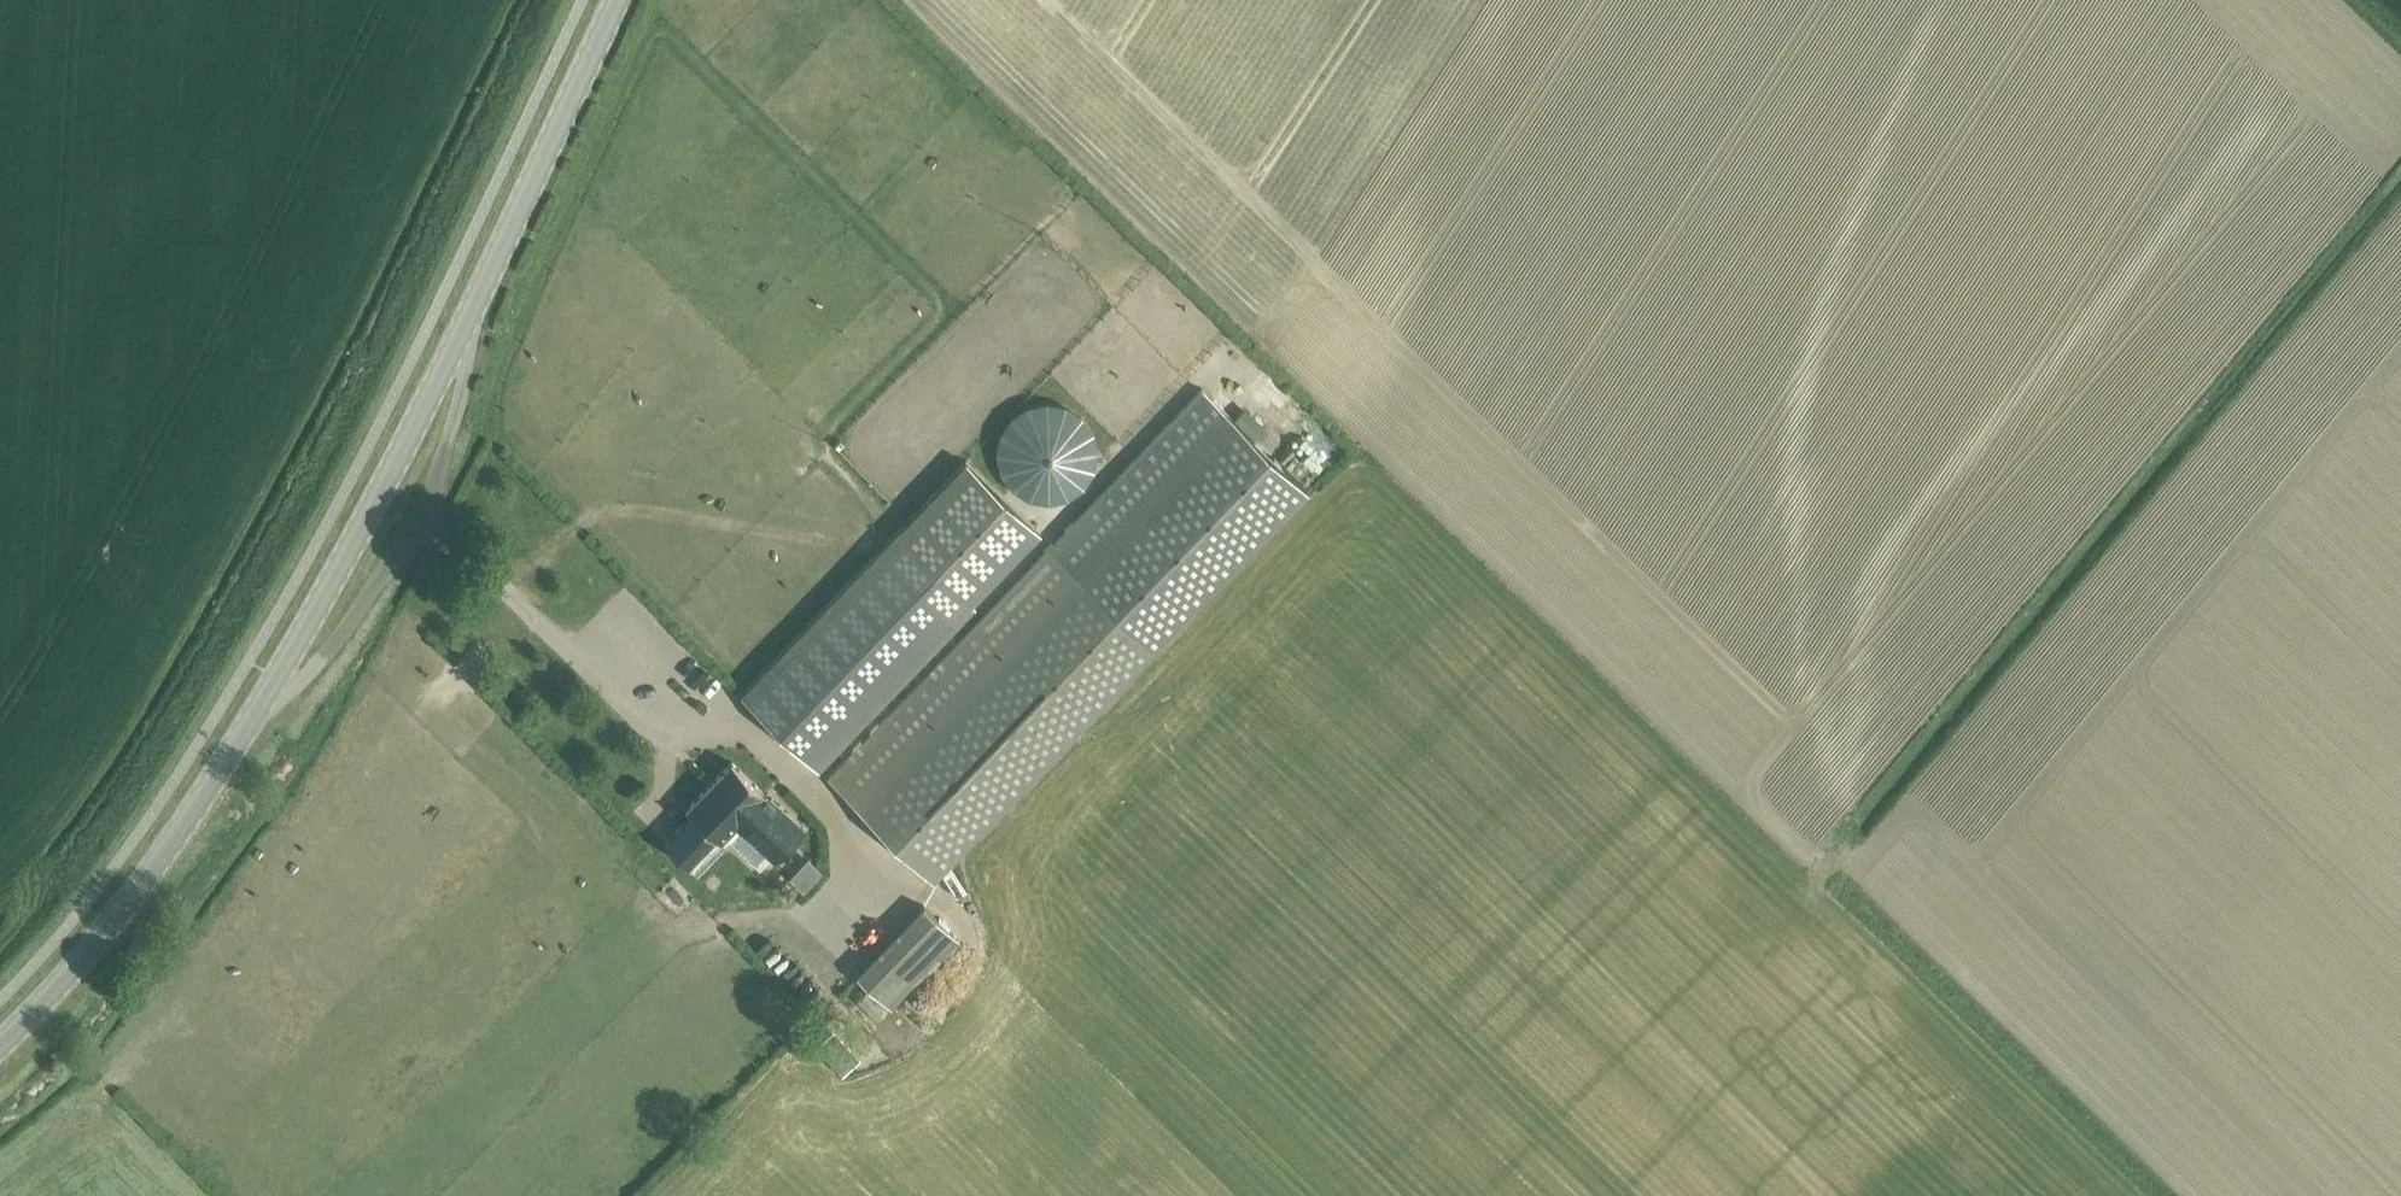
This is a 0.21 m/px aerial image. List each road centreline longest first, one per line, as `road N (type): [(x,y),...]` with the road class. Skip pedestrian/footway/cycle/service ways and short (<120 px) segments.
road 1 (secondary): [(0,1031),(112,921),(273,674),(462,320),(614,0)]

